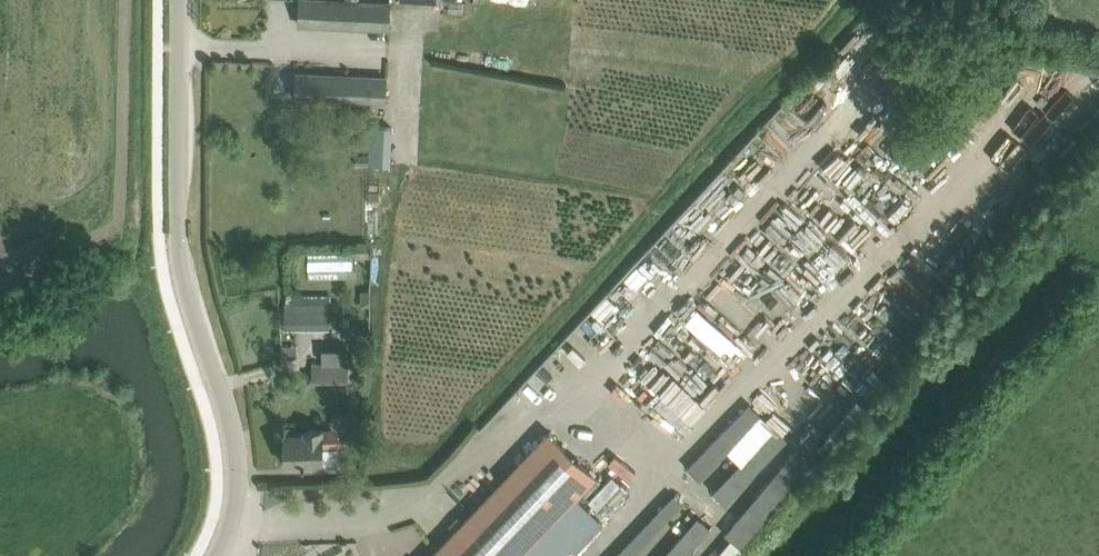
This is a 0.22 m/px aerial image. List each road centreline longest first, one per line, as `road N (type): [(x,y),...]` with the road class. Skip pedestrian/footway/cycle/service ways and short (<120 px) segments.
road 1 (unclassified): [(220,555),(237,474),(178,238),(180,0)]

